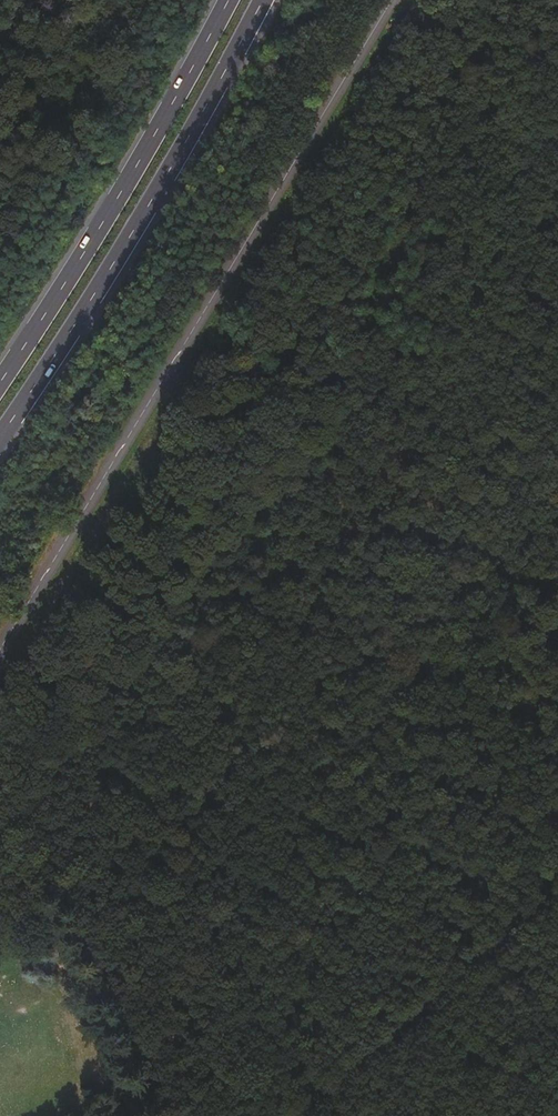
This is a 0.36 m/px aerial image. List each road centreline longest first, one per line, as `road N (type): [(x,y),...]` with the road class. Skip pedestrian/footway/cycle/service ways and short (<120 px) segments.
road 1 (tertiary): [(0,649),(391,0)]
road 2 (trunk): [(0,436),(265,0)]
road 3 (trunk): [(228,0),(0,382)]
road 4 (track): [(293,1115),(557,892)]

